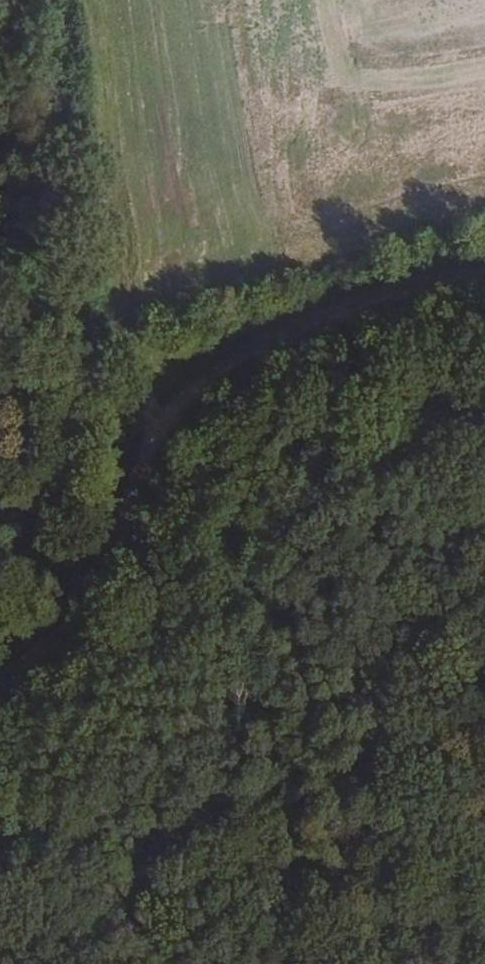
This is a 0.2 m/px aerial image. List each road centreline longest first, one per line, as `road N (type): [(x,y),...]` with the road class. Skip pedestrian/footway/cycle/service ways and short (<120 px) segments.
road 1 (track): [(0,861),(169,680),(197,625),(394,473),(462,390),(484,381)]
road 2 (track): [(0,690),(71,634),(108,574),(149,457),(213,365),(484,272)]

